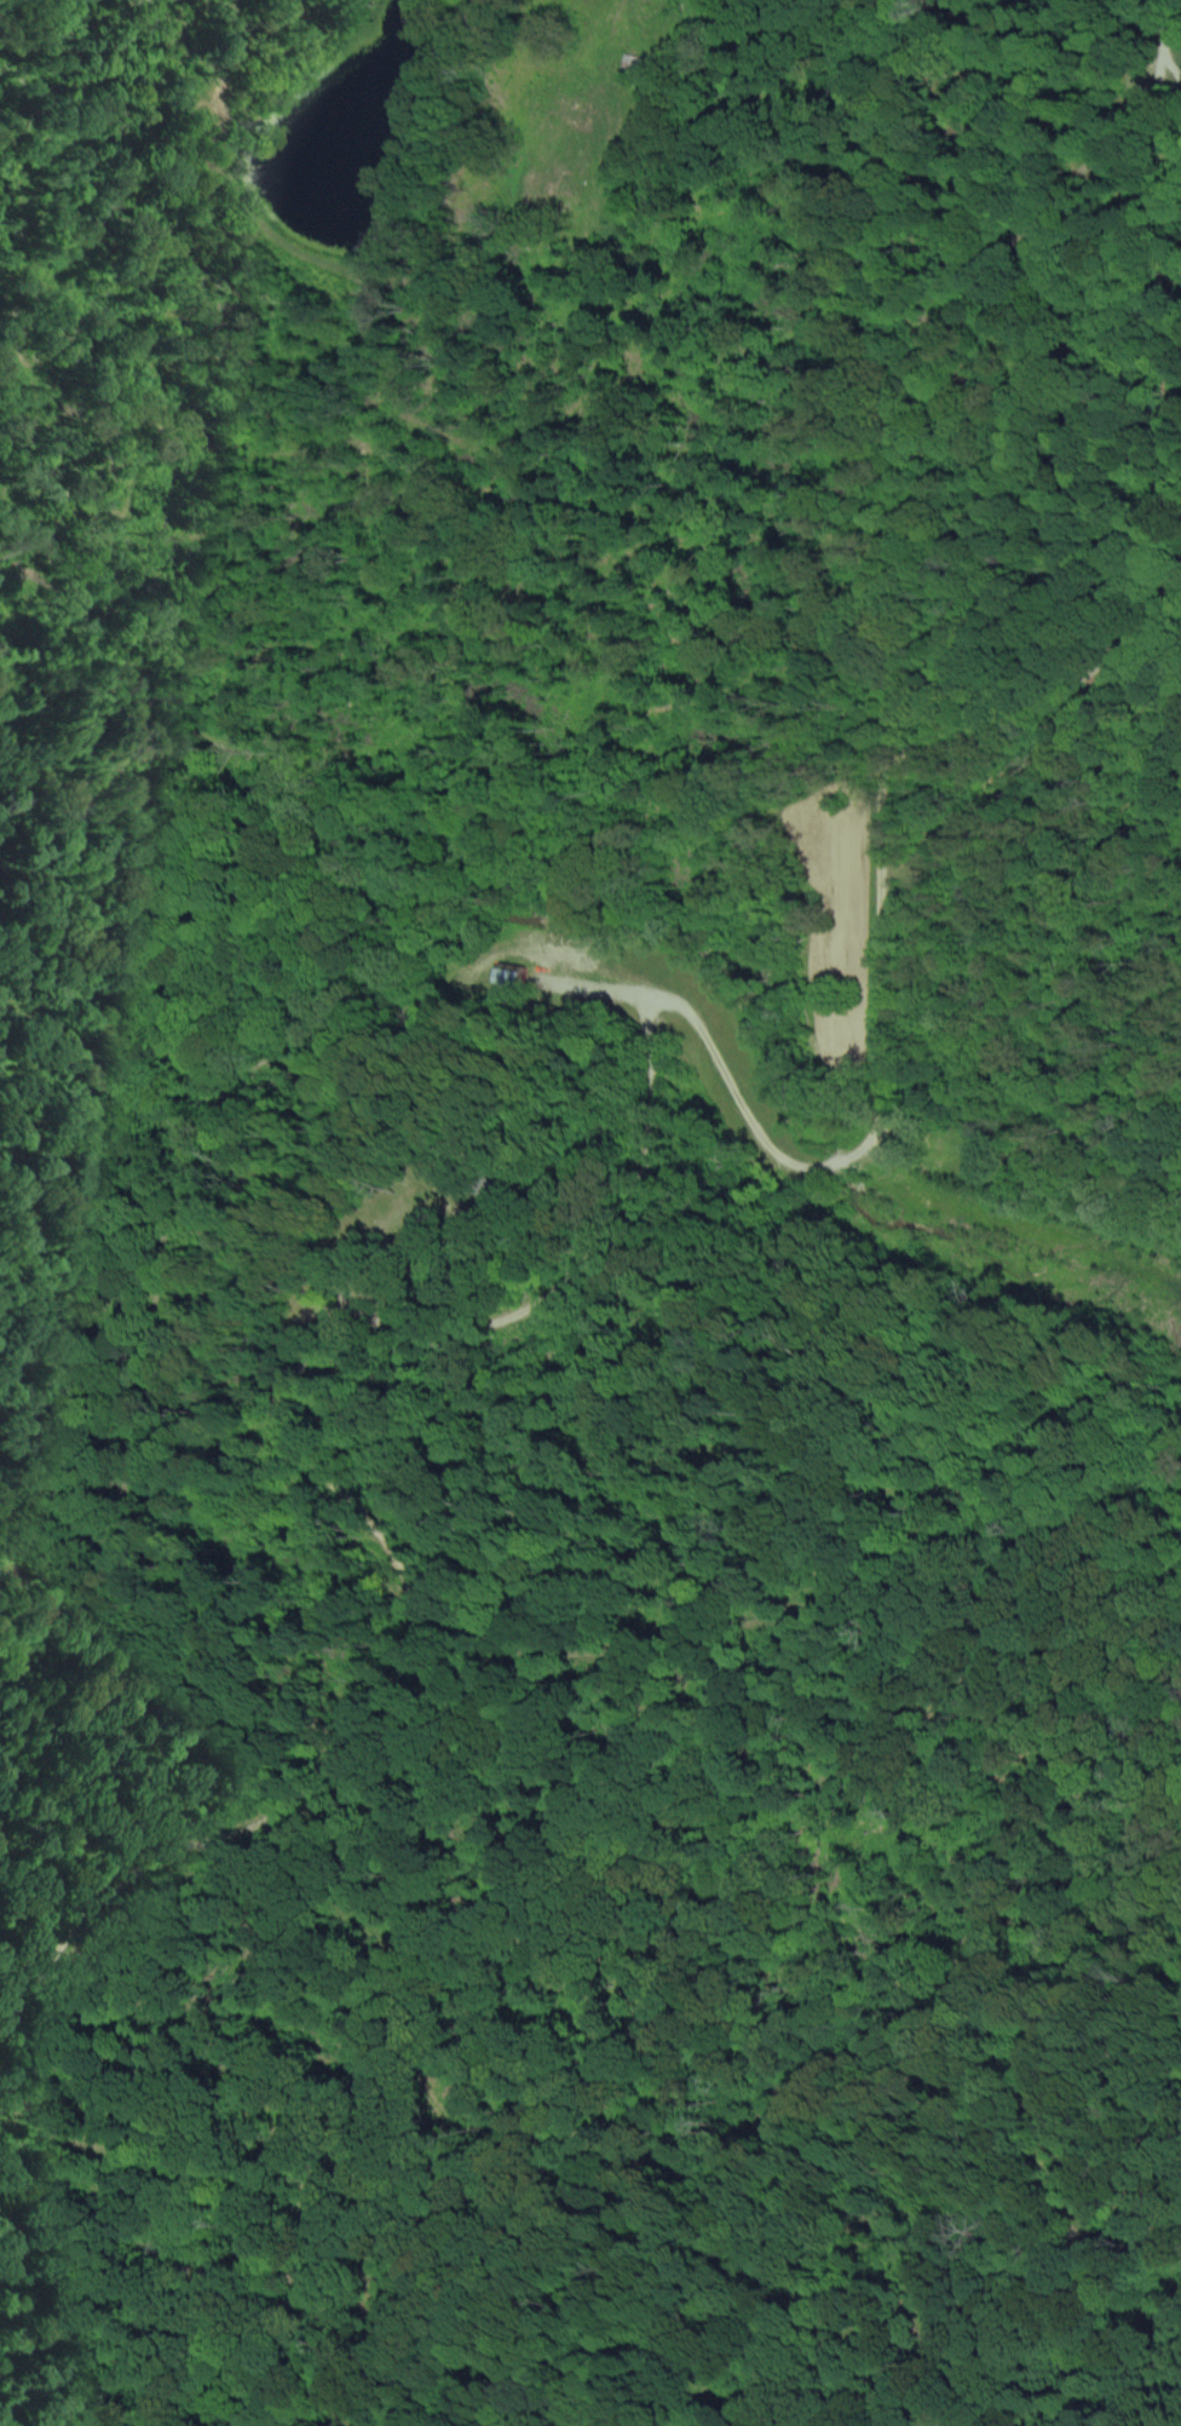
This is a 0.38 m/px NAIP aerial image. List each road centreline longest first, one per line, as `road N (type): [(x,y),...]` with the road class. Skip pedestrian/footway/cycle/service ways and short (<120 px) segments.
road 1 (track): [(399,1211),(346,1251),(336,1271),(347,1310),(373,1326),(500,1324),(559,1287),(613,1238),(658,1171),(663,1105),(643,1001)]

